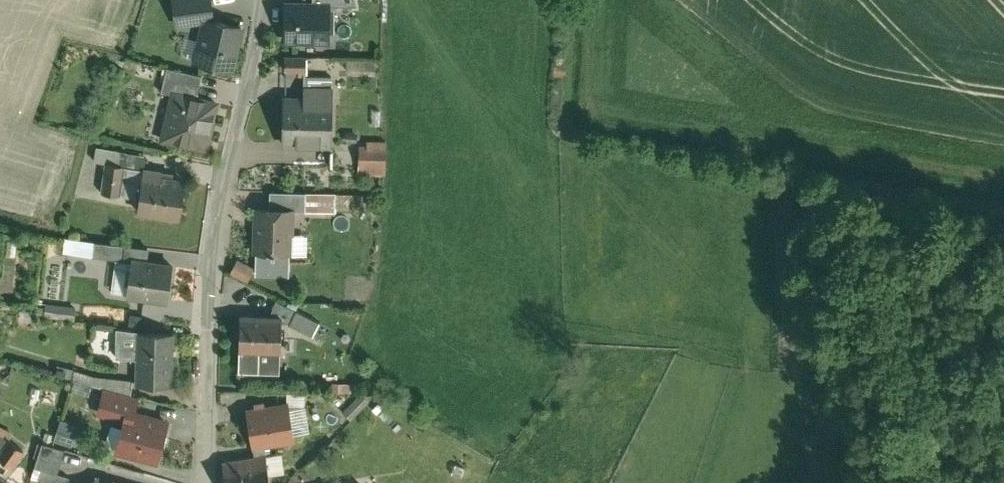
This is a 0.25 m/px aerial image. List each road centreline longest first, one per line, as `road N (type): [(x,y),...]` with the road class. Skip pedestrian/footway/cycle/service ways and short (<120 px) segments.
road 1 (residential): [(261,0),(221,213),(203,482)]

